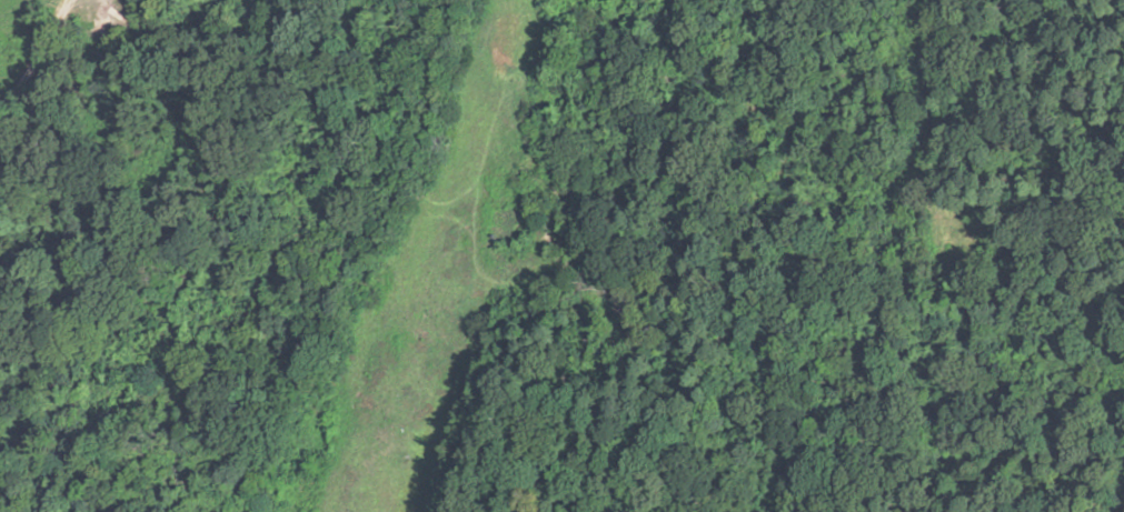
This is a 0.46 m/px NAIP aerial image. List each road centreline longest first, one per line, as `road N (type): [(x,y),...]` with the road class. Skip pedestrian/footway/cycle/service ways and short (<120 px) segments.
road 1 (residential): [(875,131),(968,131),(1002,103),(1008,0)]
road 2 (residential): [(74,511),(43,425),(0,389)]

